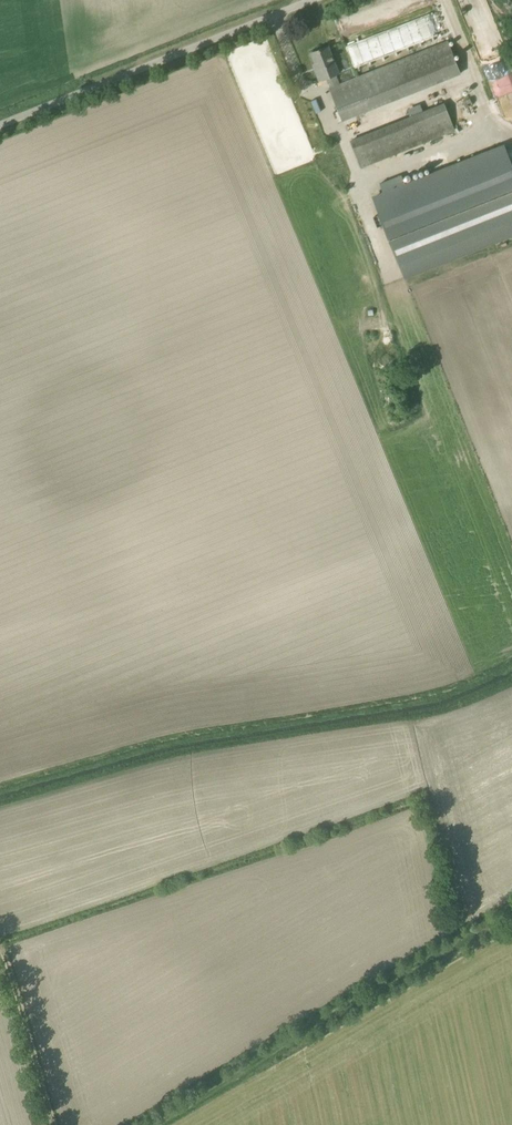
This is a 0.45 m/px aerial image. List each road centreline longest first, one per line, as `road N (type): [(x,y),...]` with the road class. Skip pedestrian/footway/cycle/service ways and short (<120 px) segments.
road 1 (track): [(511,921),(143,1124)]
road 2 (unclassified): [(0,114),(286,0)]
road 3 (track): [(54,1124),(0,956)]

